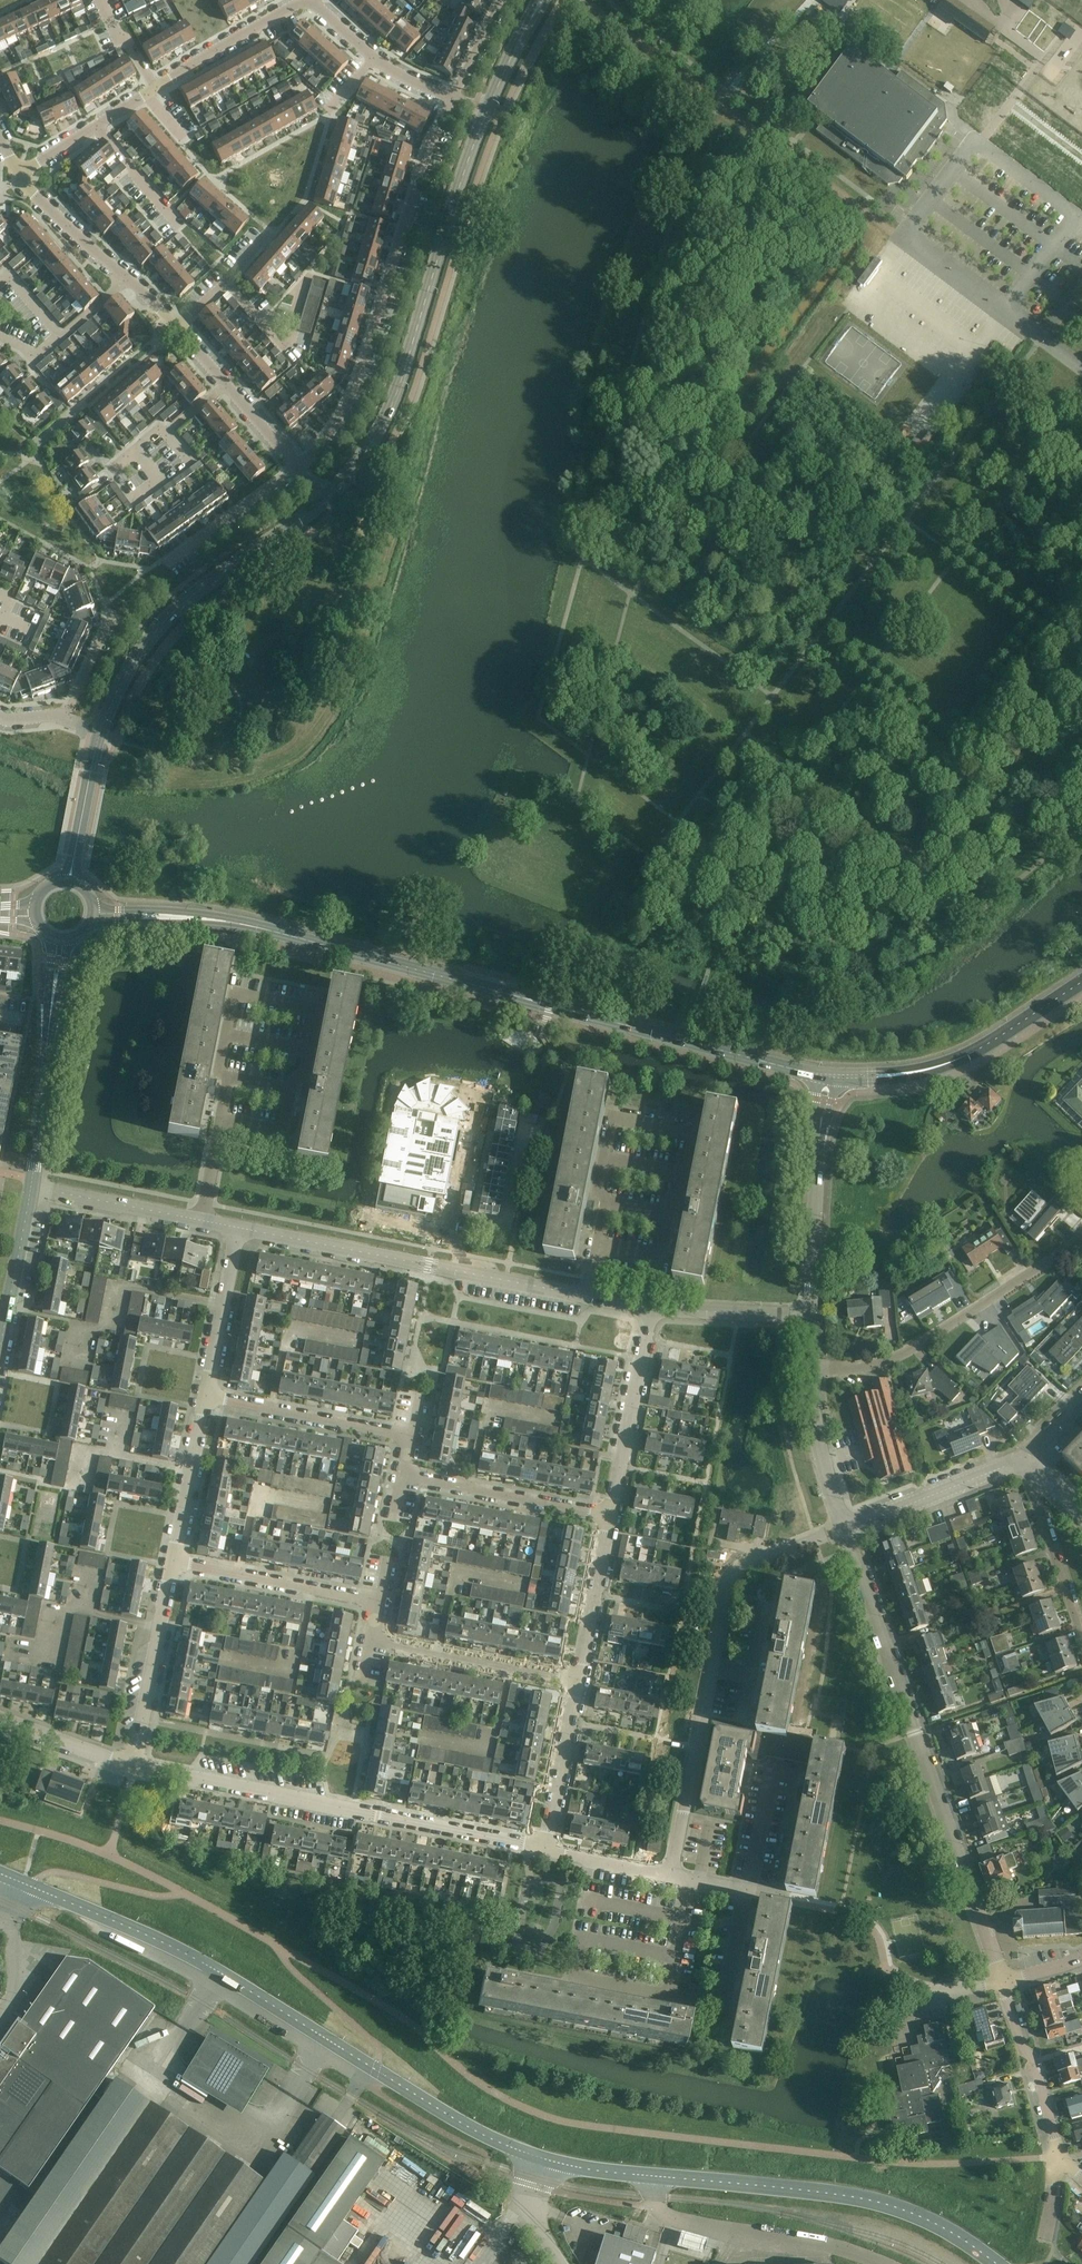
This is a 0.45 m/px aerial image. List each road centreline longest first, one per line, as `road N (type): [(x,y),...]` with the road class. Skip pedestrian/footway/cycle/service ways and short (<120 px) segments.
road 1 (secondary): [(829,1077),(271,931),(193,918),(93,916)]
road 2 (secondary): [(548,2160),(462,2124),(185,1954),(25,1884)]
road 3 (residential): [(1002,1982),(844,1528)]
road 4 (residential): [(670,1876),(733,1576),(844,1528)]
road 5 (residential): [(546,1848),(131,1766)]
road 6 (secondary): [(326,499),(392,407),(486,113)]
road 7 (residential): [(295,467),(333,430),(385,320),(386,280),(424,157),(452,98)]
road 8 (residential): [(589,1297),(238,1228)]
road 9 (secondary): [(997,2263),(936,2224),(881,2203),(657,2176)]
road 10 (residential): [(221,1120),(228,1084),(221,1068),(236,993),(318,1009),(283,1131)]
road 11 (residential): [(598,1245),(613,1118),(693,1134),(660,1258)]
road 12 (secondary): [(99,732),(131,664),(163,623),(326,499)]
road 13 (residential): [(809,1371),(900,1356),(1081,1232)]
road 14 (secondary): [(829,1077),(890,1076),(950,1062),(1081,982)]
road 15 (unclassified): [(880,2263),(797,2240),(673,2219),(655,2208),(657,2176)]
road 16 (tertiary): [(61,940),(31,1187)]
road 17 (tertiary): [(811,1317),(829,1077)]
road 18 (unclassified): [(1081,370),(900,238)]
road 19 (residential): [(577,1680),(369,1641)]
road 20 (residential): [(610,1515),(652,1308)]
road 21 (residential): [(610,1515),(404,1475)]
road 22 (residential): [(412,1436),(206,1397)]
road 23 (residential): [(131,1766),(174,1561)]
road 24 (residential): [(376,1601),(174,1561)]
road 25 (tertiary): [(1029,1465),(1018,1462),(844,1528)]
road 26 (residential): [(1056,2161),(1032,2055),(1023,2050),(1002,1982)]
road 27 (residential): [(154,88),(308,0)]
road 28 (residential): [(452,98),(392,71),(309,0)]
road 29 (residential): [(1081,1640),(1033,1498),(1047,1478)]
road 30 (residential): [(201,1221),(31,1187)]
road 31 (residential): [(206,1397),(238,1228)]
road 32 (residential): [(546,1848),(577,1680)]
road 33 (residential): [(577,1680),(610,1515)]
road 34 (tertiary): [(31,1187),(0,1347)]
road 35 (residential): [(163,561),(295,467)]
road 36 (tertiary): [(844,1528),(824,1466),(809,1371)]
road 37 (residential): [(21,177),(154,88)]
road 38 (residential): [(811,1317),(652,1308)]
road 39 (secondary): [(69,882),(99,732)]
road 40 (residential): [(130,279),(21,177)]
road 41 (residential): [(80,1489),(88,1450),(191,1470)]
road 42 (residential): [(131,1766),(0,1720)]
road 43 (residential): [(546,1848),(670,1876)]
road 44 (secondary): [(486,113),(543,0)]

